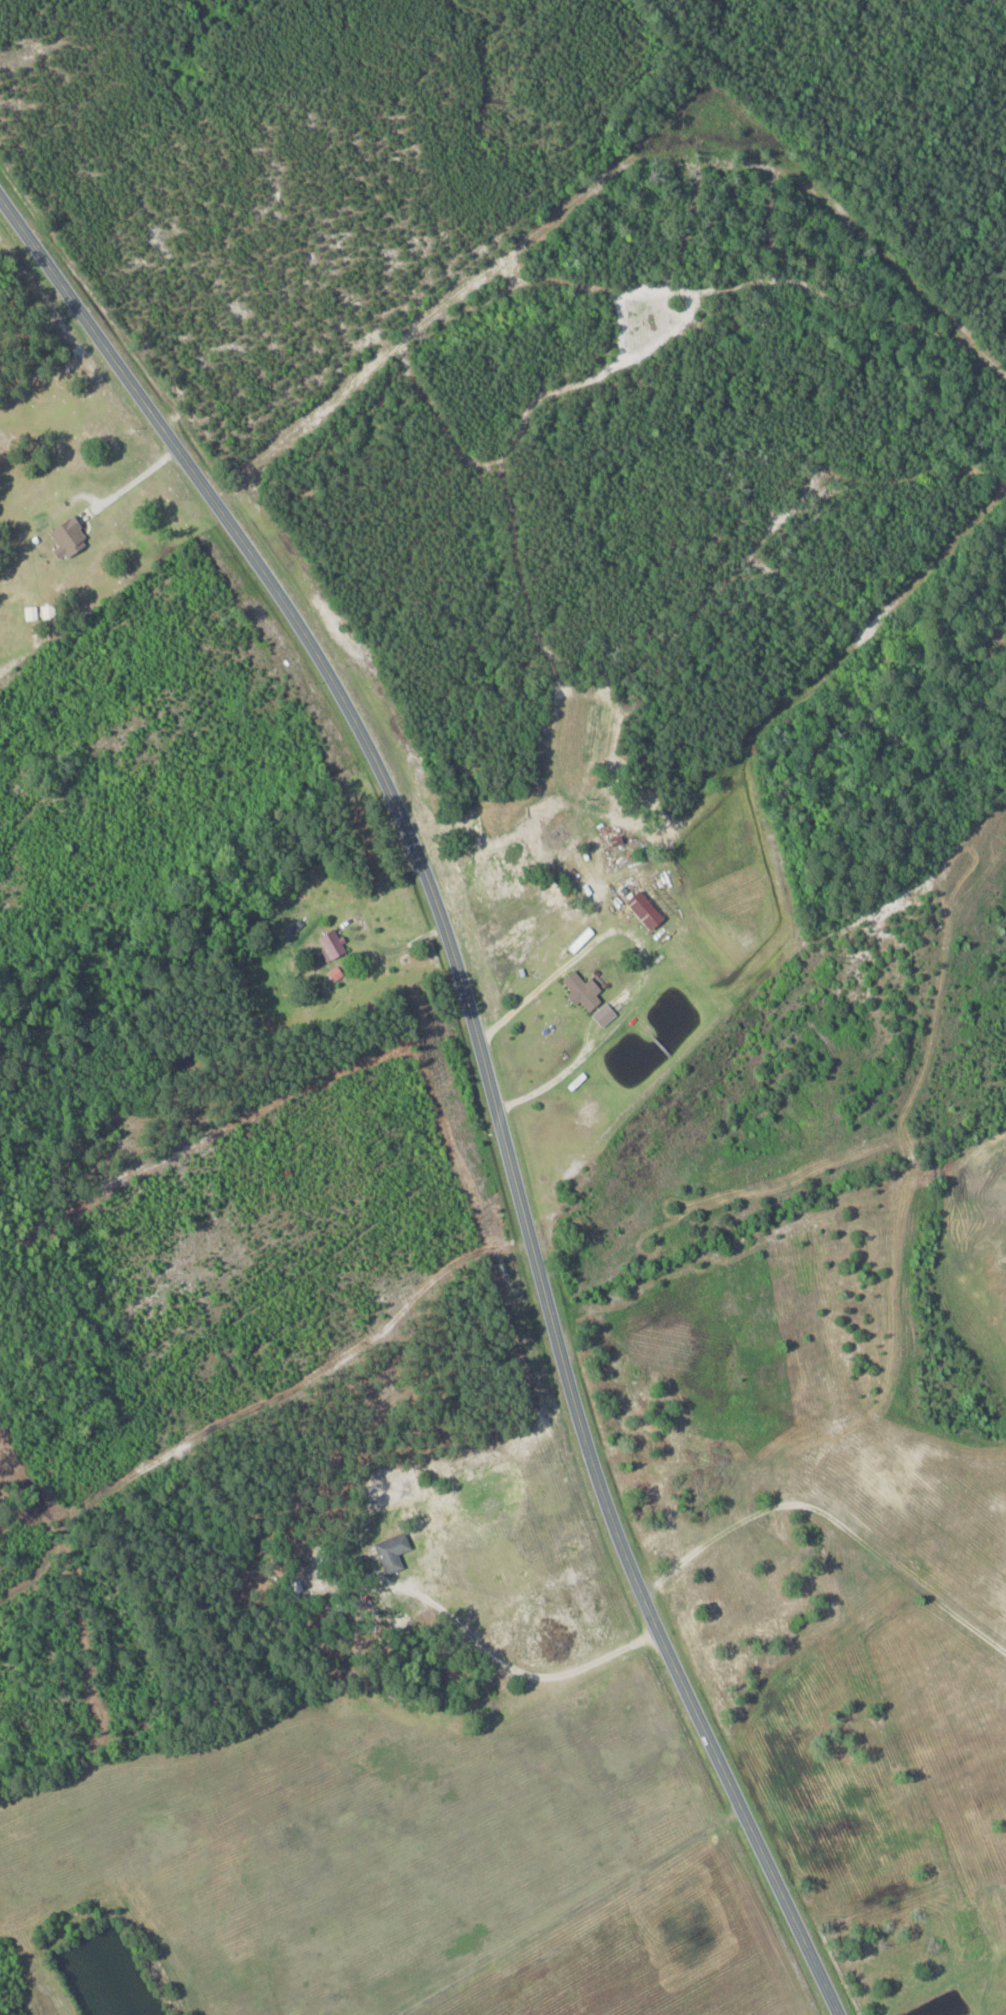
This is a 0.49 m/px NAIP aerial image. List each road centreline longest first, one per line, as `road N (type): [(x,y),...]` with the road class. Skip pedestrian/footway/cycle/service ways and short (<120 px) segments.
road 1 (secondary): [(841,2014),(606,1500),(471,1009),(392,793),(290,608),(0,195)]
road 2 (residential): [(574,1395),(333,1481)]

